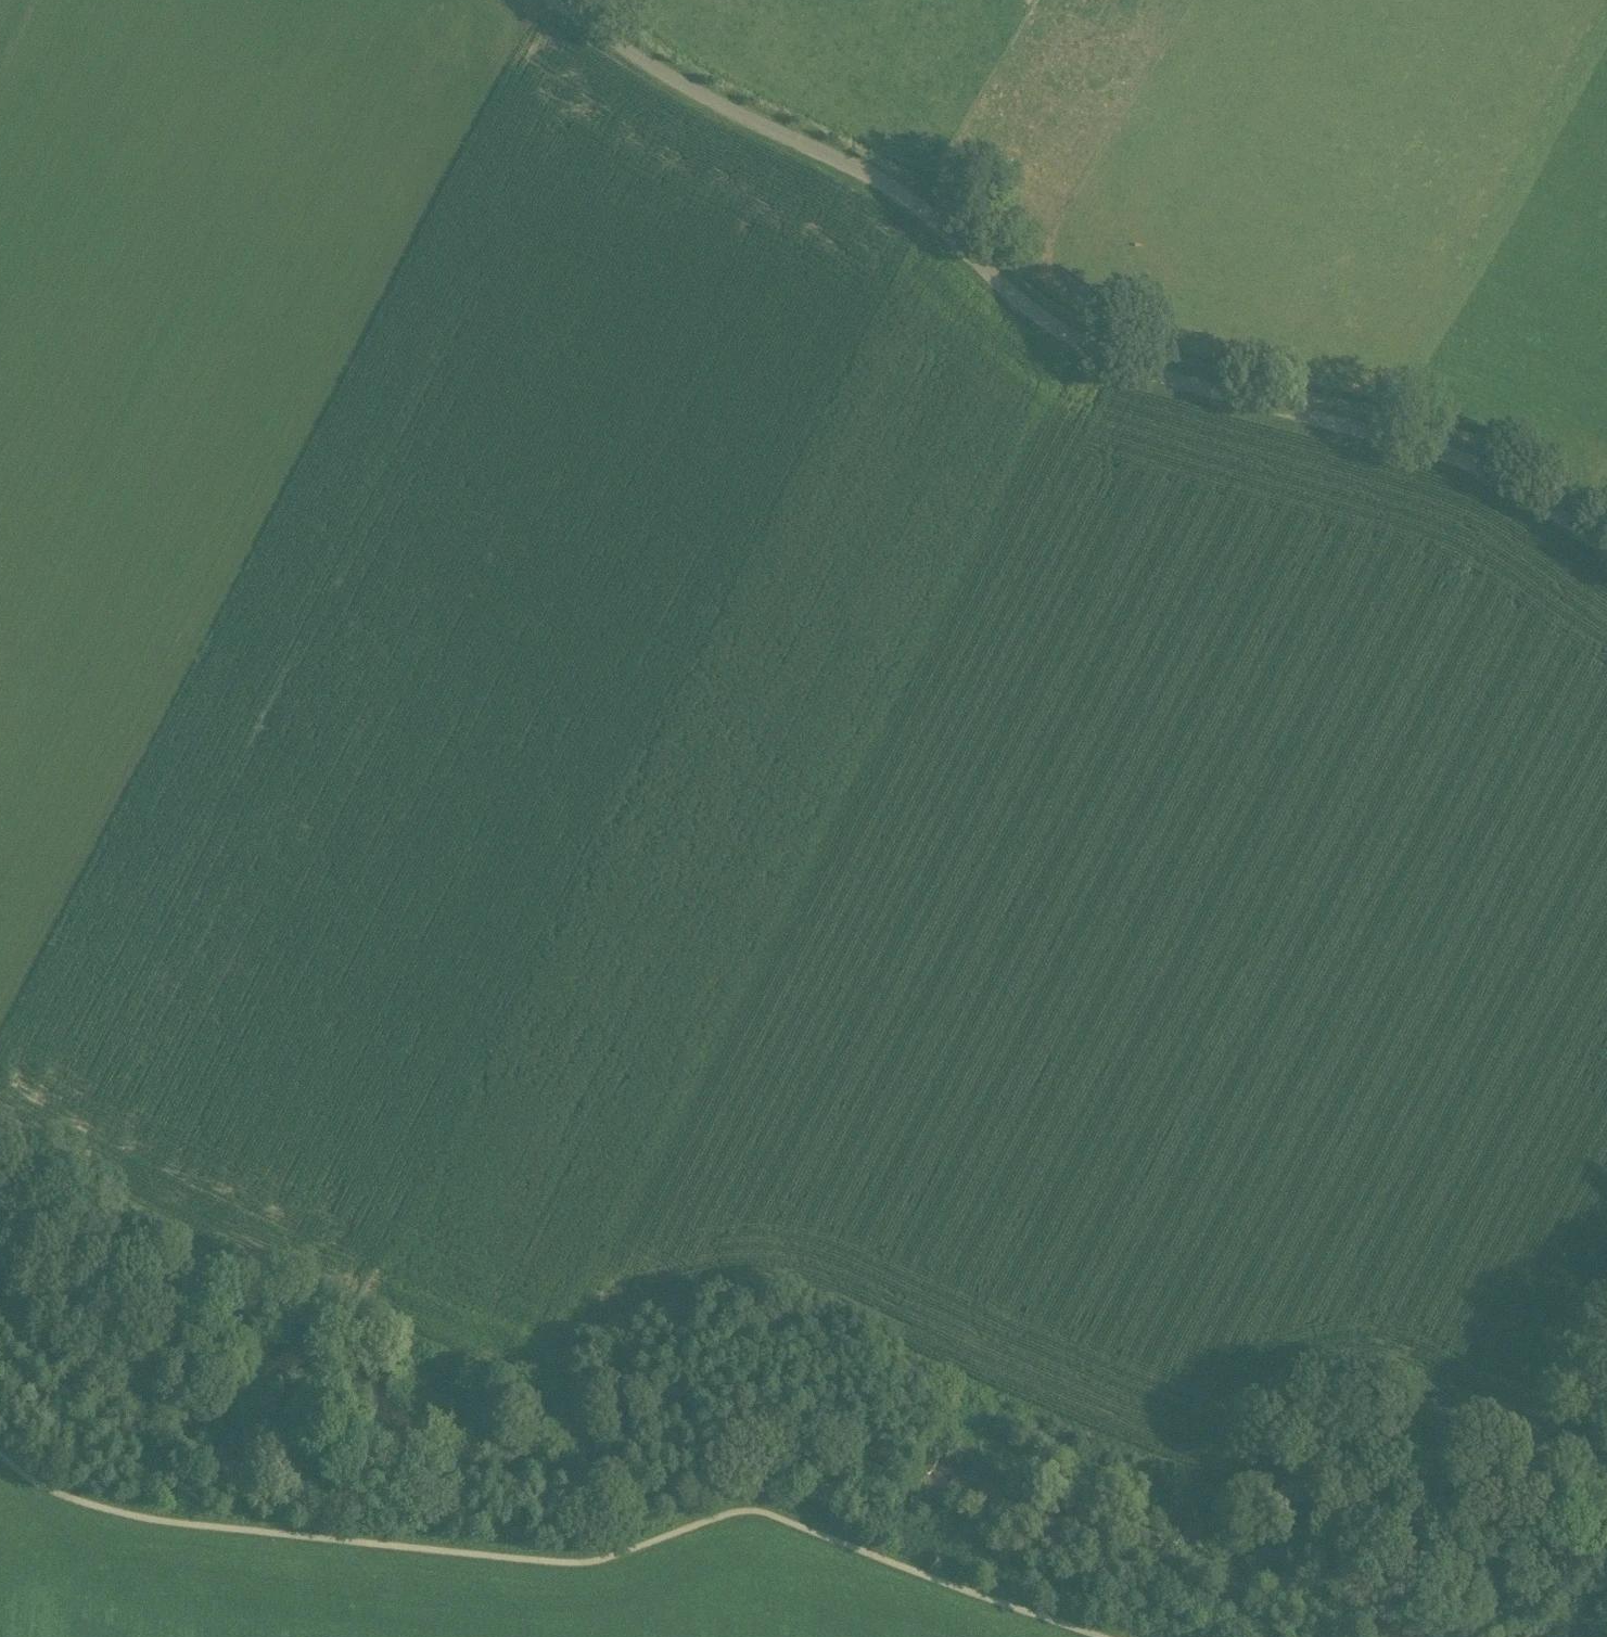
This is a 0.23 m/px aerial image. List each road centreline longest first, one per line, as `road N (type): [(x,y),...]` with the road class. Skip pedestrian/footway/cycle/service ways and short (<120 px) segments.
road 1 (unclassified): [(1606,546),(1497,467),(1159,373),(1099,348),(1044,316),(899,188),(718,105),(556,0)]

